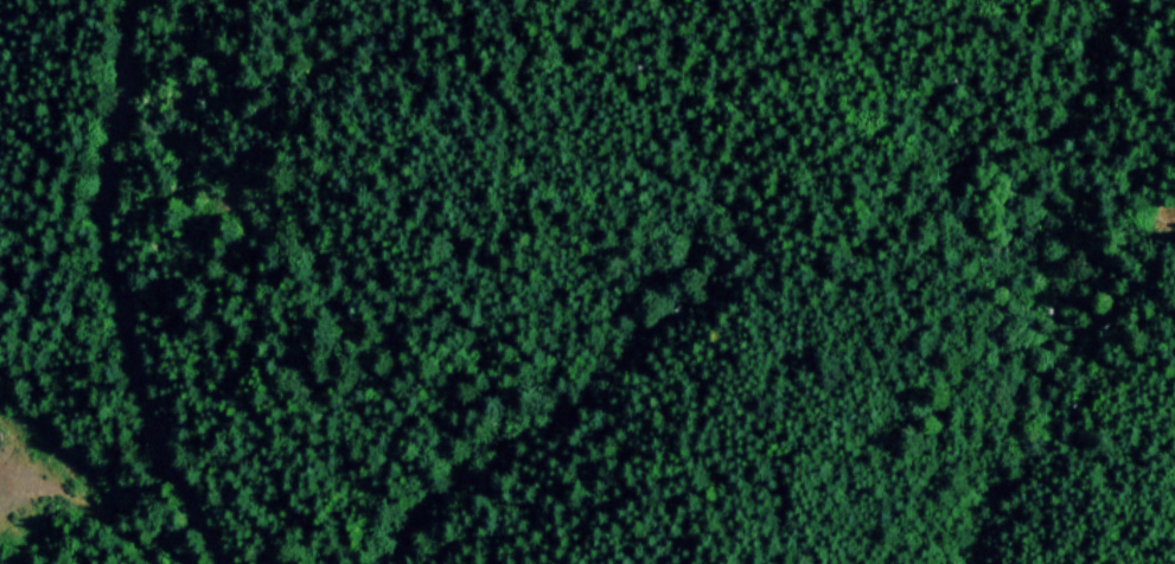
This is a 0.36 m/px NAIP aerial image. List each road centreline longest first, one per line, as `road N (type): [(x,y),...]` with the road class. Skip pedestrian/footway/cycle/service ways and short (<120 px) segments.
road 1 (track): [(242,563),(212,536),(152,410),(101,203),(129,0)]

